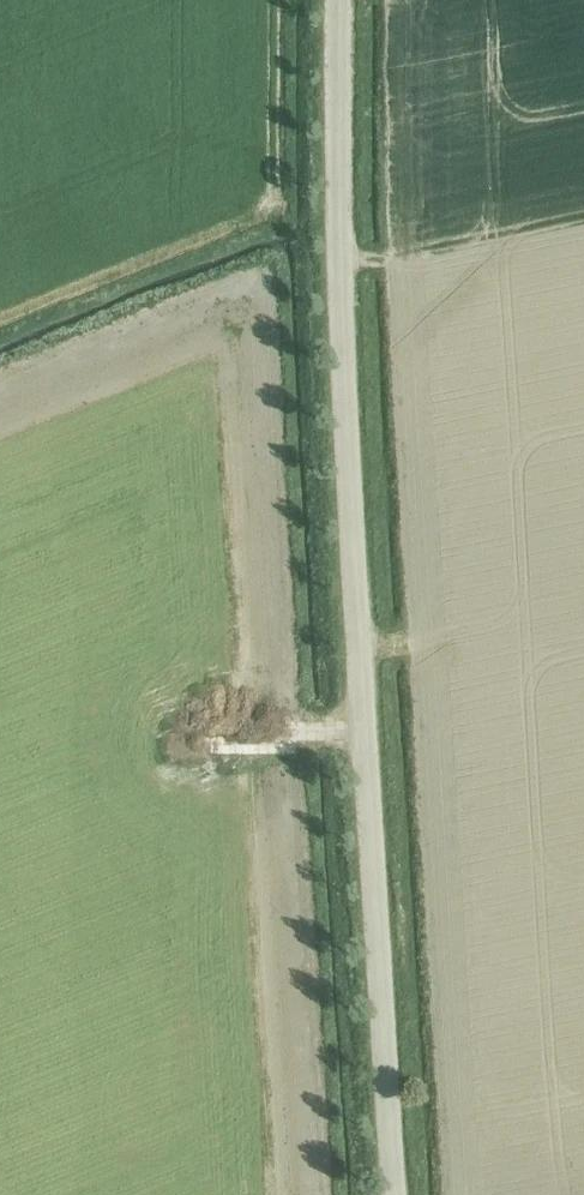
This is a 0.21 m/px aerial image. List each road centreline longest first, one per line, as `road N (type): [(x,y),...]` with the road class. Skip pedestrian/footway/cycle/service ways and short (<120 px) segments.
road 1 (unclassified): [(394,1194),(364,730),(338,0)]
road 2 (track): [(0,385),(231,291),(258,299),(279,710),(299,732),(364,730)]

